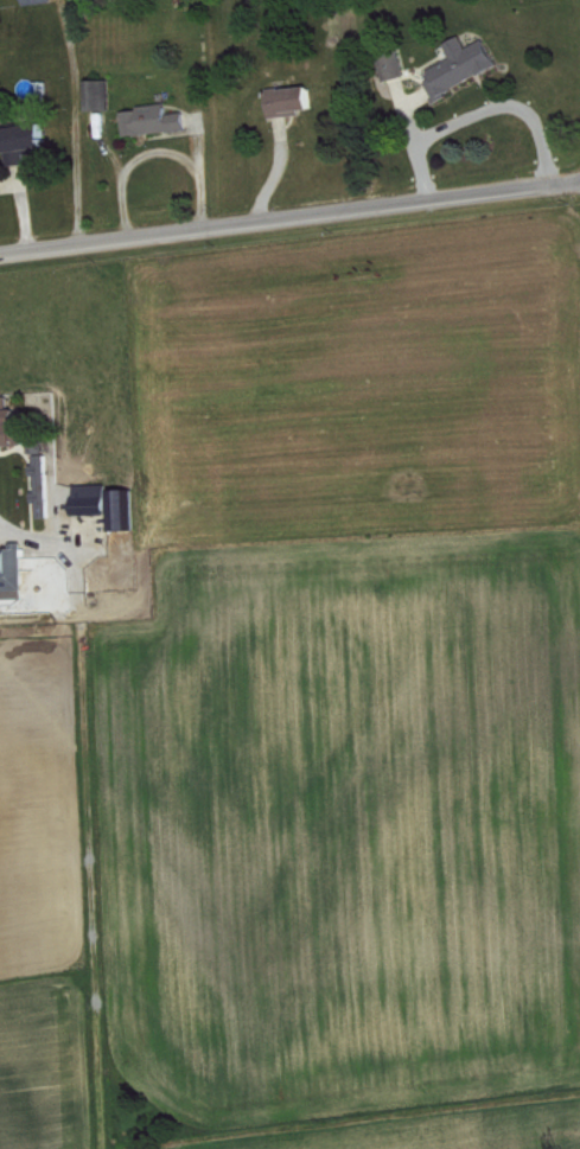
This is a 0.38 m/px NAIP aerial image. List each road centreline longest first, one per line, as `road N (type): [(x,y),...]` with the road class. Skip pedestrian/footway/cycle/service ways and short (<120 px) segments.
road 1 (residential): [(0,255),(579,182)]

